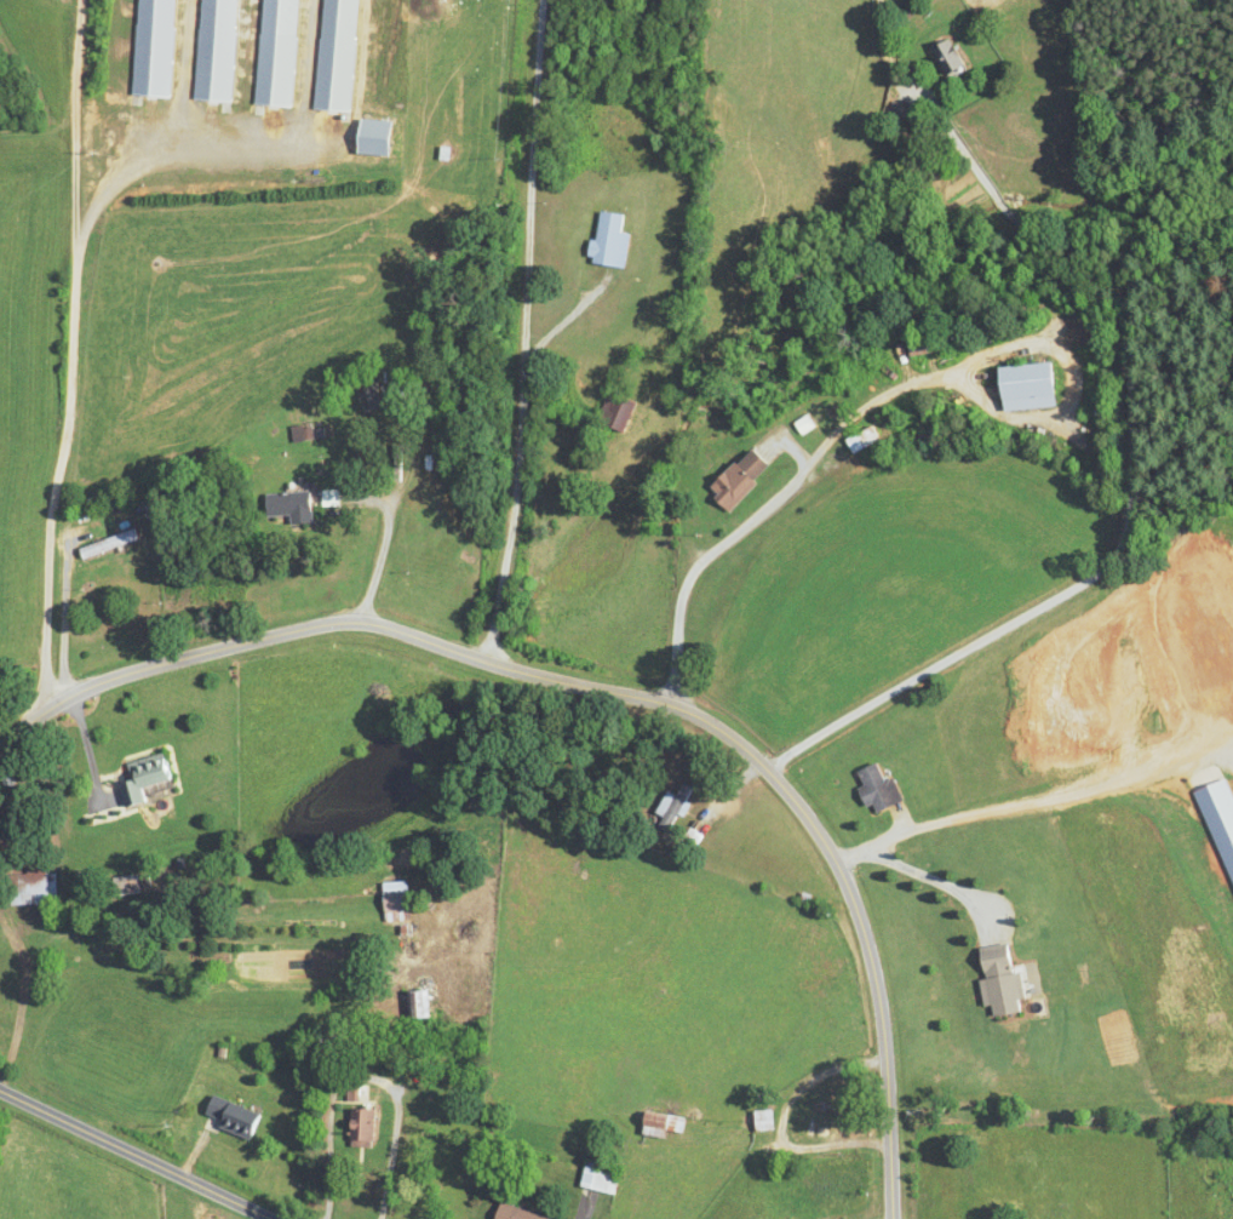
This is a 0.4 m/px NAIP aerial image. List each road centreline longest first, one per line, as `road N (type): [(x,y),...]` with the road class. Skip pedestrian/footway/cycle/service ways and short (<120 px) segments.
road 1 (residential): [(891,1218),(887,1070),(859,916),(827,847),(793,800),(701,719),(476,659),(382,625),(338,623),(98,683),(0,748)]
road 2 (residential): [(270,1218),(0,1091)]

